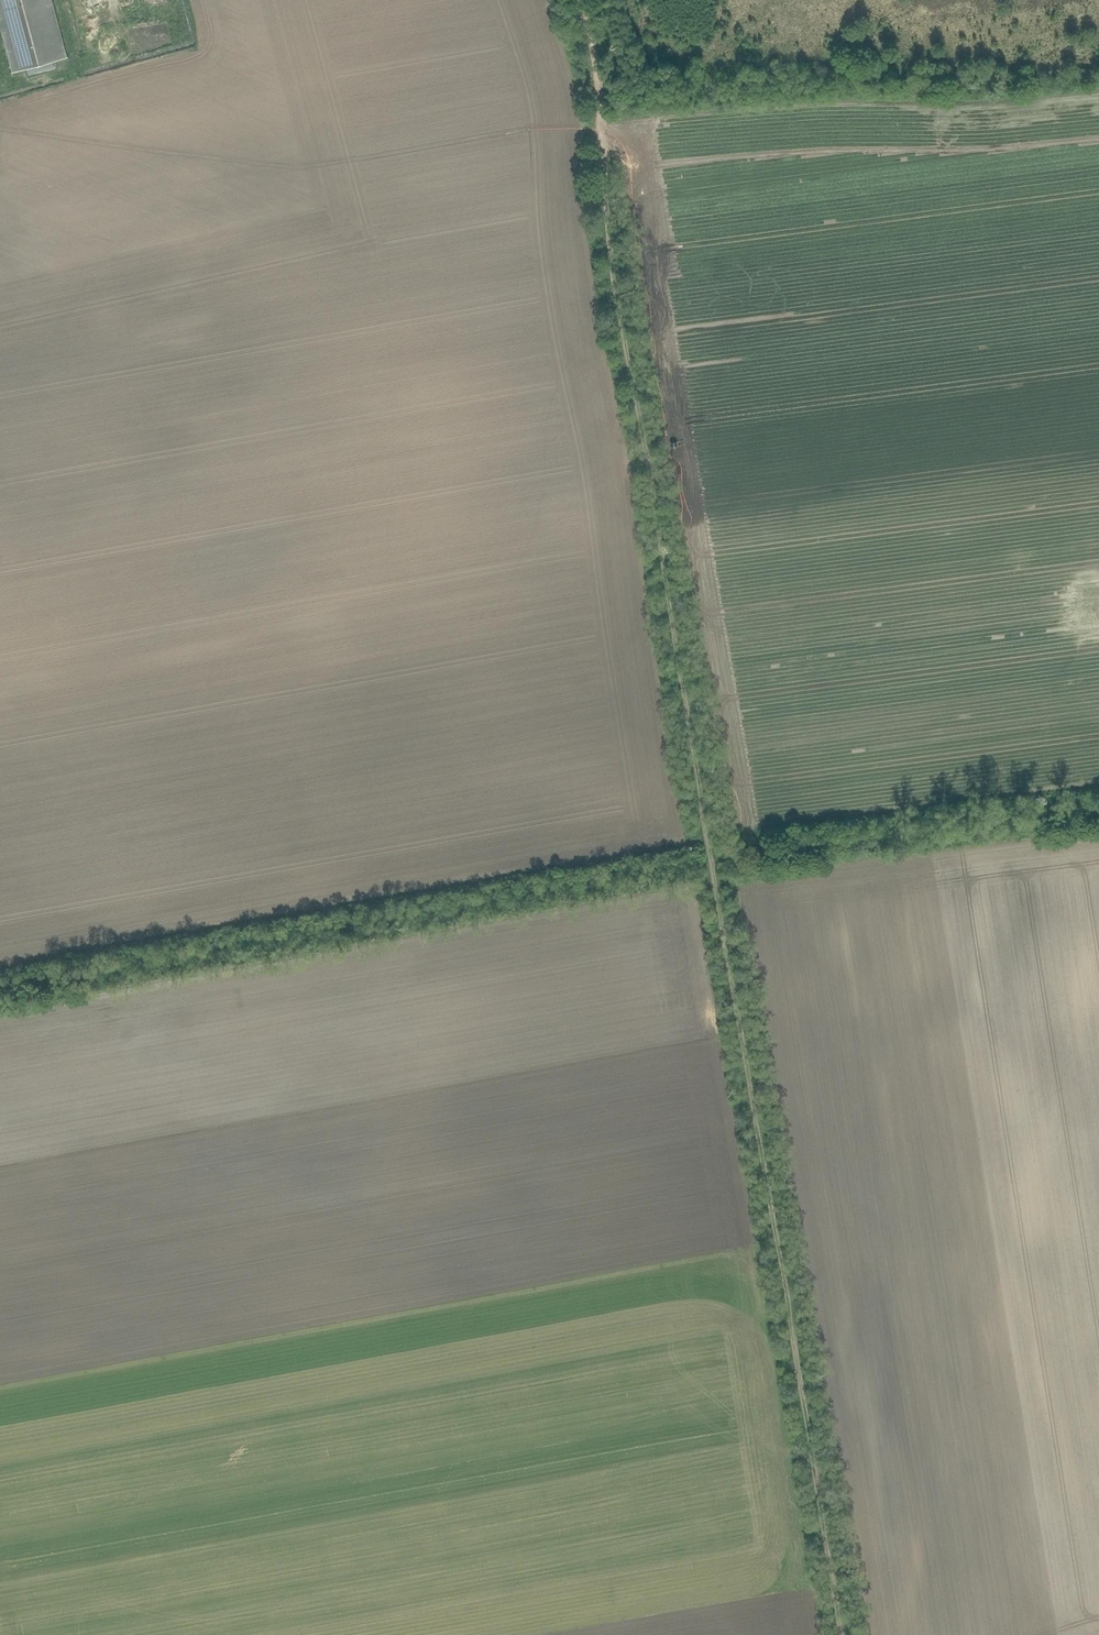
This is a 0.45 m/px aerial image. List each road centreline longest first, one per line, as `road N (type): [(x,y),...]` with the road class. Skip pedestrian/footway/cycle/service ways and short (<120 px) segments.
road 1 (track): [(708,854),(618,312),(581,0)]
road 2 (track): [(842,1634),(708,854)]

